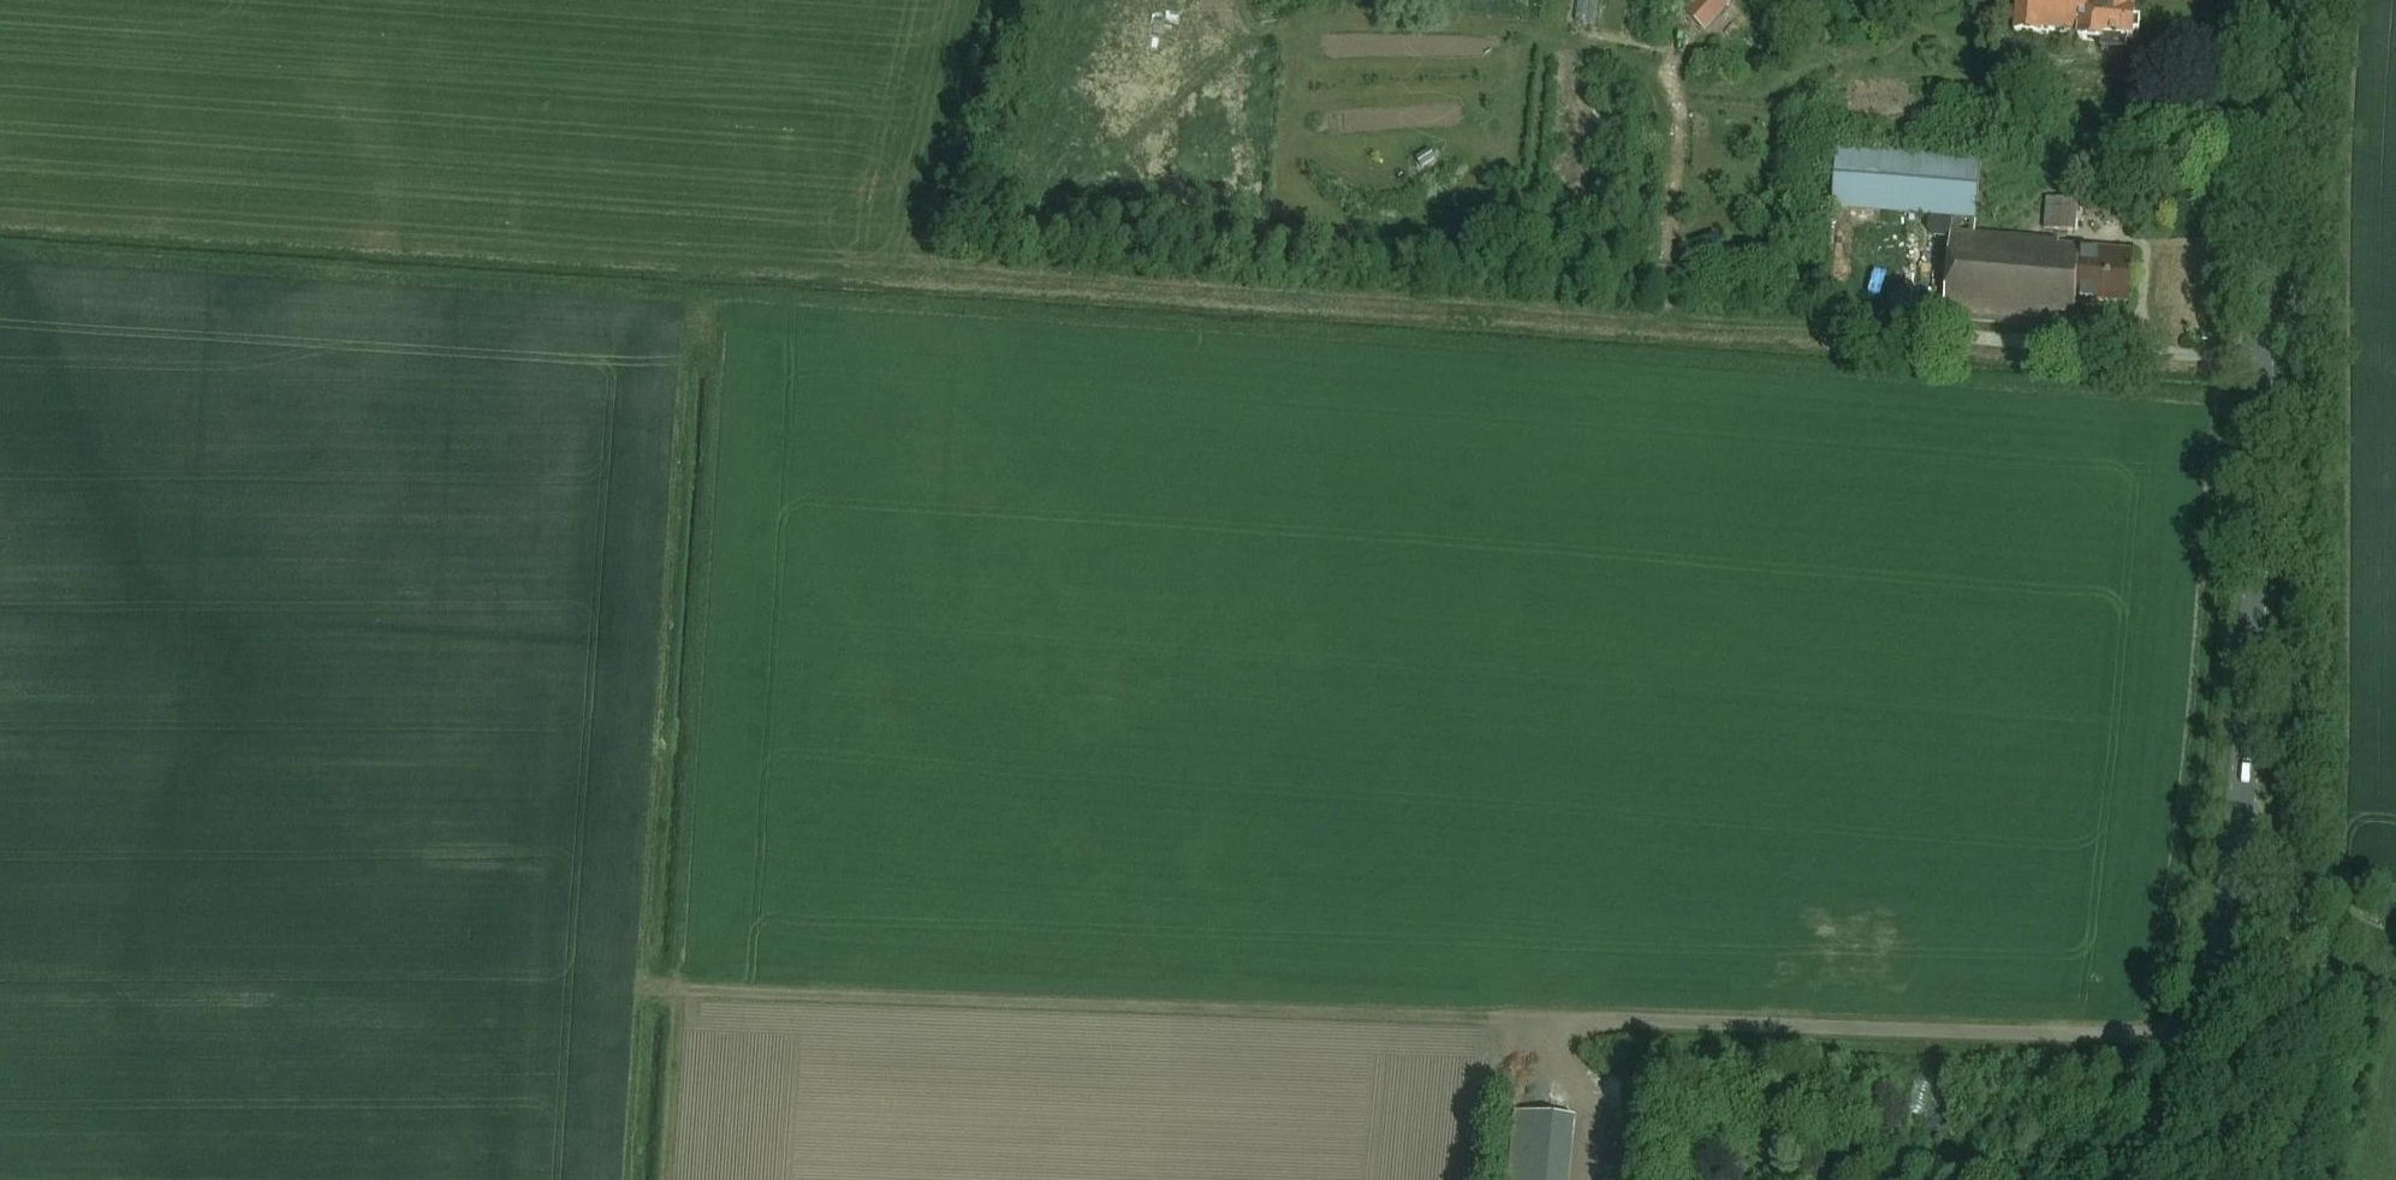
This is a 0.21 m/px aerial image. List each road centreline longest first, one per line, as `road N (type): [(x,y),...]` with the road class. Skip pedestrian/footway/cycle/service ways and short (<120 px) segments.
road 1 (tertiary): [(2140,1179),(2205,1009),(2244,816),(2277,0)]
road 2 (track): [(2395,923),(2230,896)]

